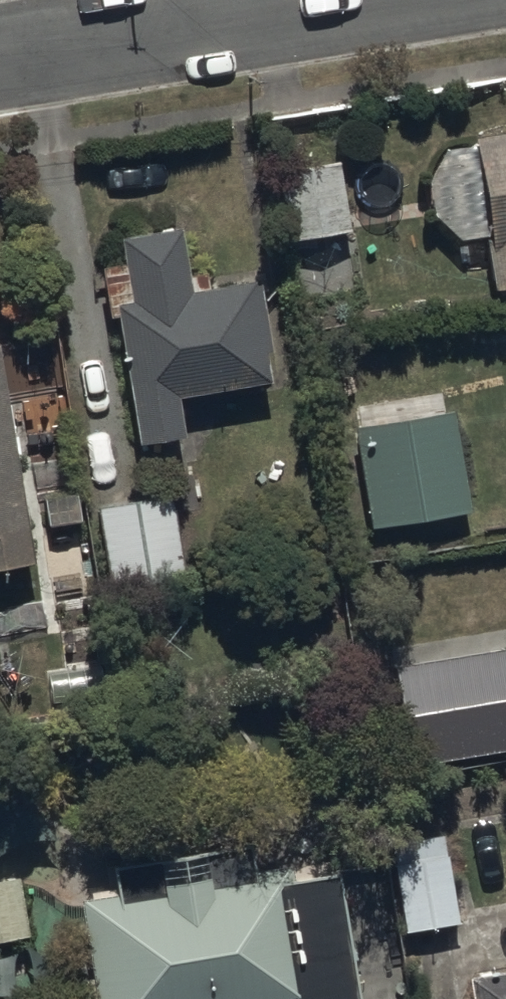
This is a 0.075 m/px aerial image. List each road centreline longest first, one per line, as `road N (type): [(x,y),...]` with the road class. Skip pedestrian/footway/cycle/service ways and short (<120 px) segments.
road 1 (residential): [(351,0),(0,58)]

